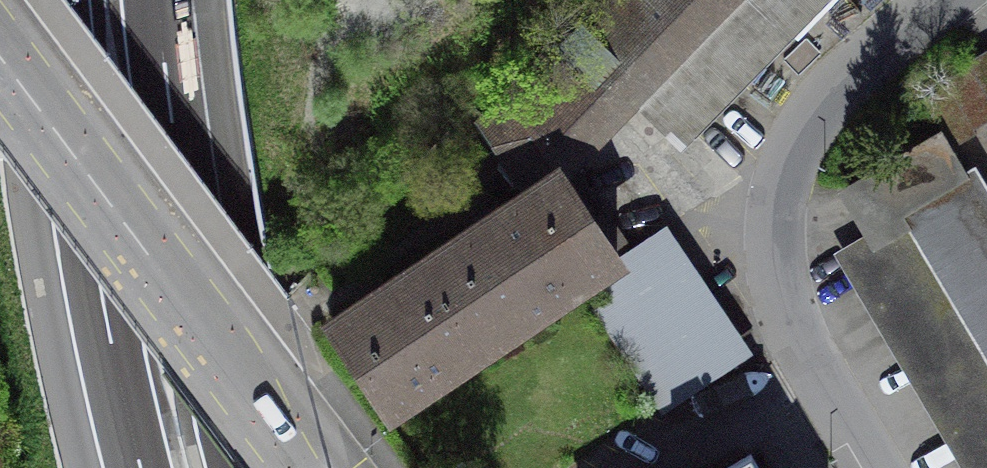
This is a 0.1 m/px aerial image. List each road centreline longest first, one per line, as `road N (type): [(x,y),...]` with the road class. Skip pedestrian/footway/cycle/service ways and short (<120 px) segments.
road 1 (residential): [(897,467),(799,301),(791,190),(826,116),(942,0)]
road 2 (residential): [(315,467),(0,55)]
road 3 (motorway): [(245,467),(168,90),(159,0)]
road 4 (motorway): [(59,0),(104,306),(141,467)]

